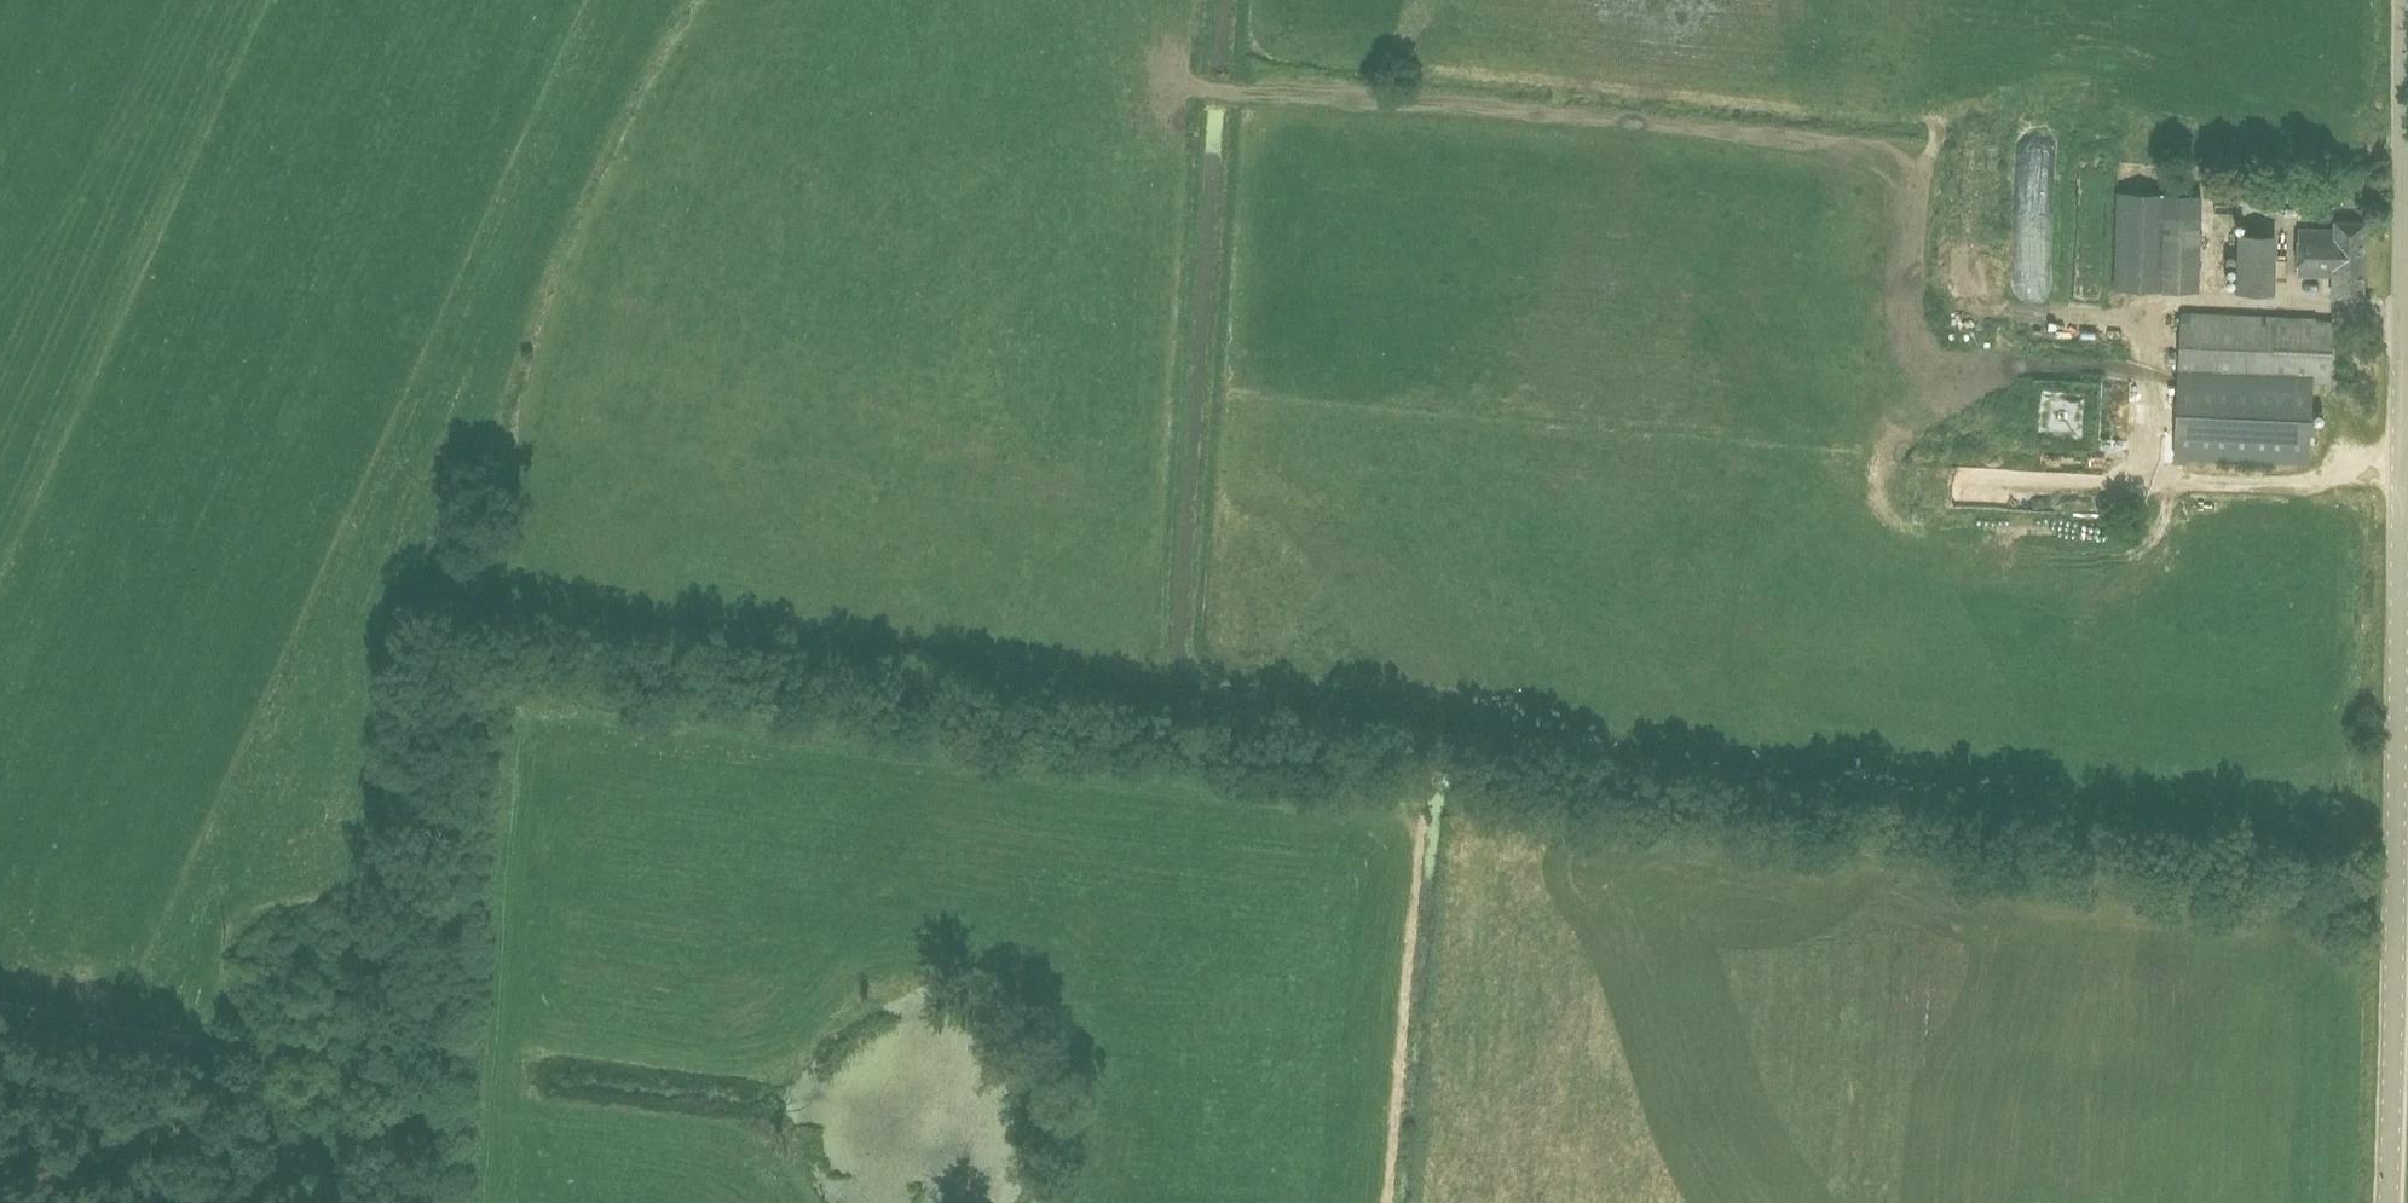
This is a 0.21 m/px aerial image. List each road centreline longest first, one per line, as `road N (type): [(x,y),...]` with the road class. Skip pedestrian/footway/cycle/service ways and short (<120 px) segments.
road 1 (tertiary): [(2390,1202),(2407,326)]

